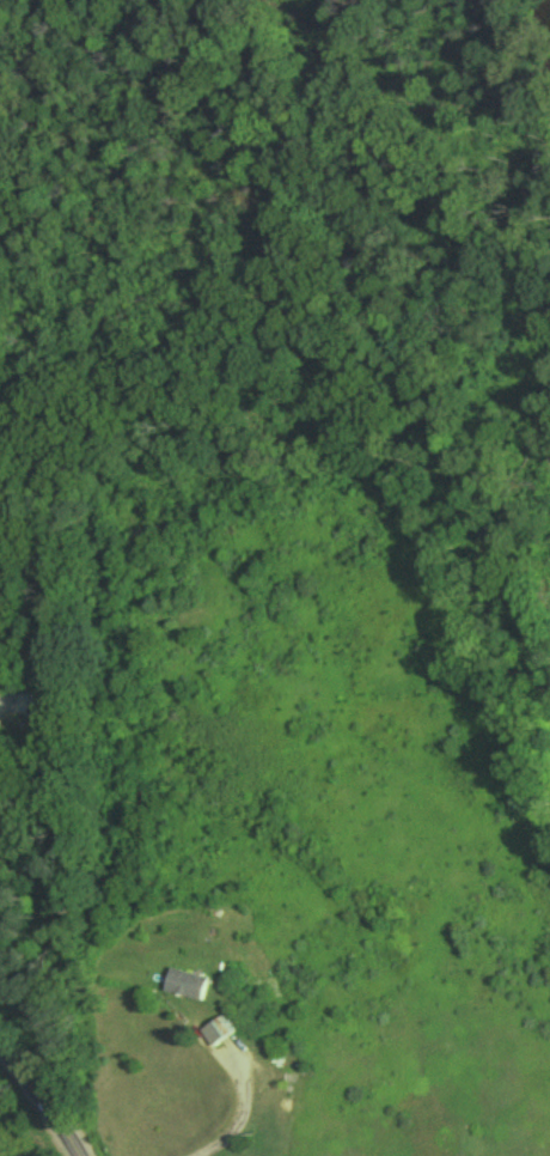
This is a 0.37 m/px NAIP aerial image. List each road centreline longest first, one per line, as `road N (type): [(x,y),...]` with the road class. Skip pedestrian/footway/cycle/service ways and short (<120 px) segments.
road 1 (tertiary): [(82,1155),(0,1044)]

